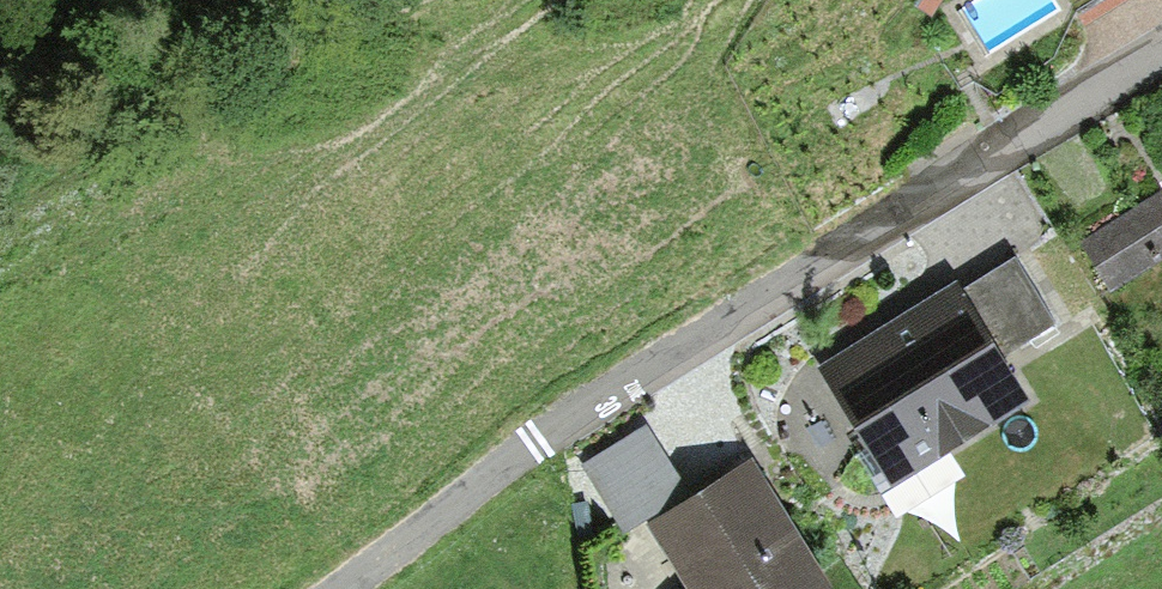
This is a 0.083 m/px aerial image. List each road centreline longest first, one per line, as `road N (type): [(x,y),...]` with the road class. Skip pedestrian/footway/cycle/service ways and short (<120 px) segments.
road 1 (unclassified): [(1161,53),(572,414),(345,588)]
road 2 (track): [(0,206),(346,0)]

